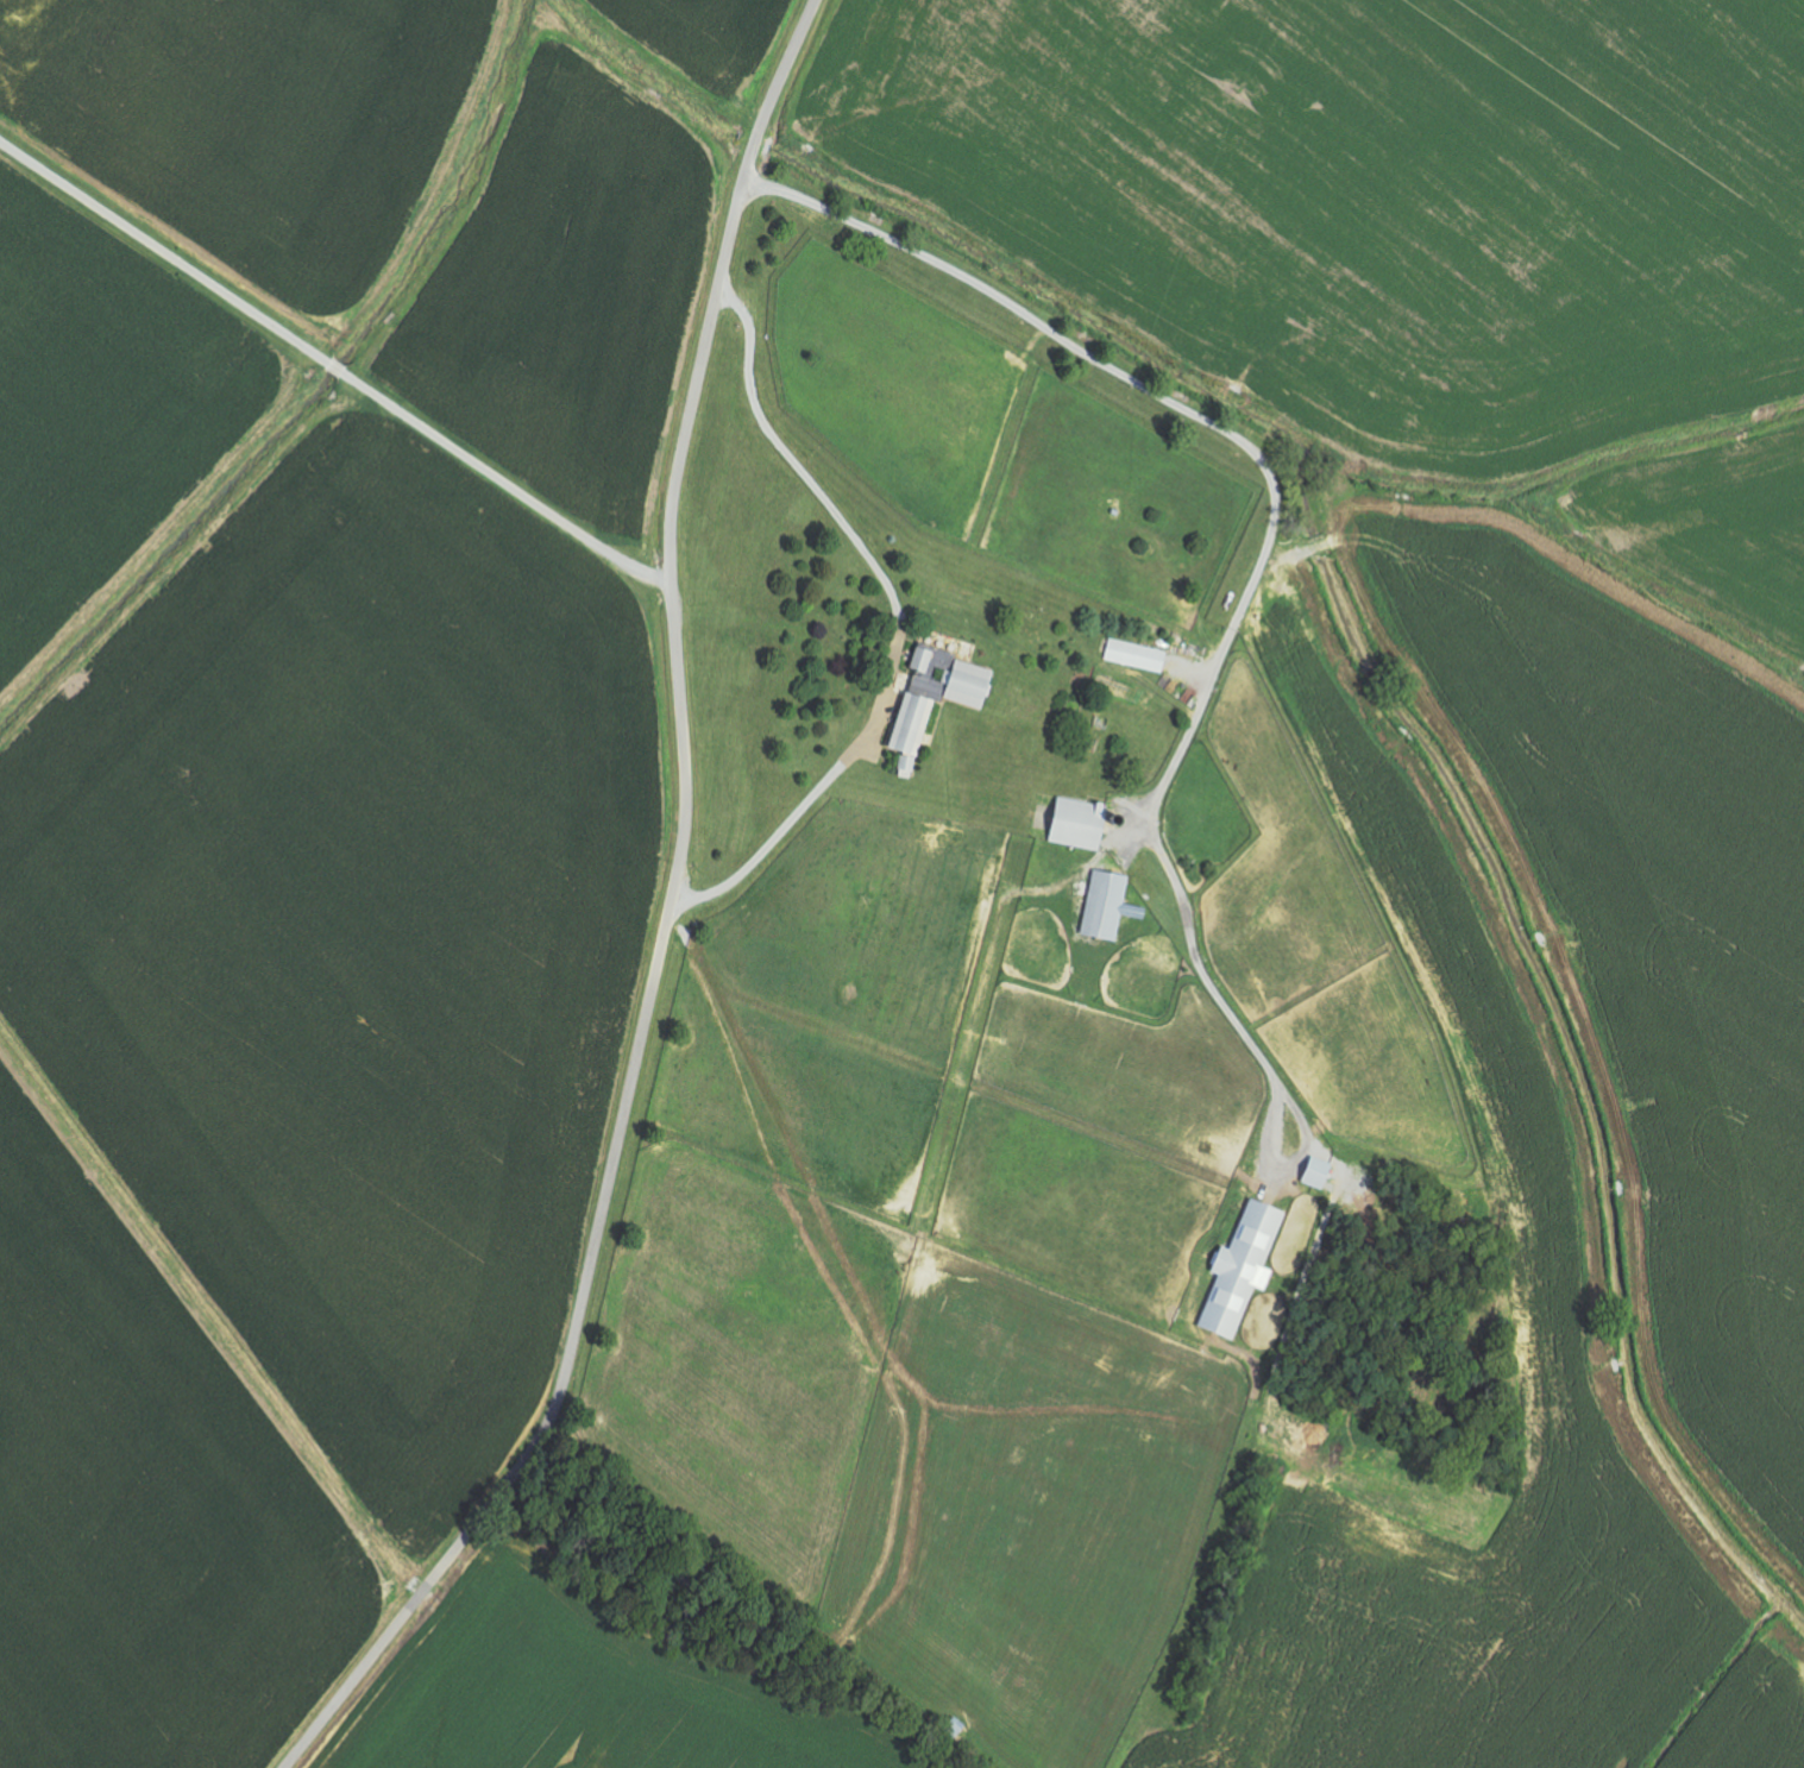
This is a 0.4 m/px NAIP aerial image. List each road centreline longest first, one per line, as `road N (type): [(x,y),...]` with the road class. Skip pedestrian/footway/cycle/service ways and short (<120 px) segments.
road 1 (residential): [(285,1767),(504,1490),(548,1422),(560,1384),(683,844),(673,565),(680,466),(743,183),(816,0)]

